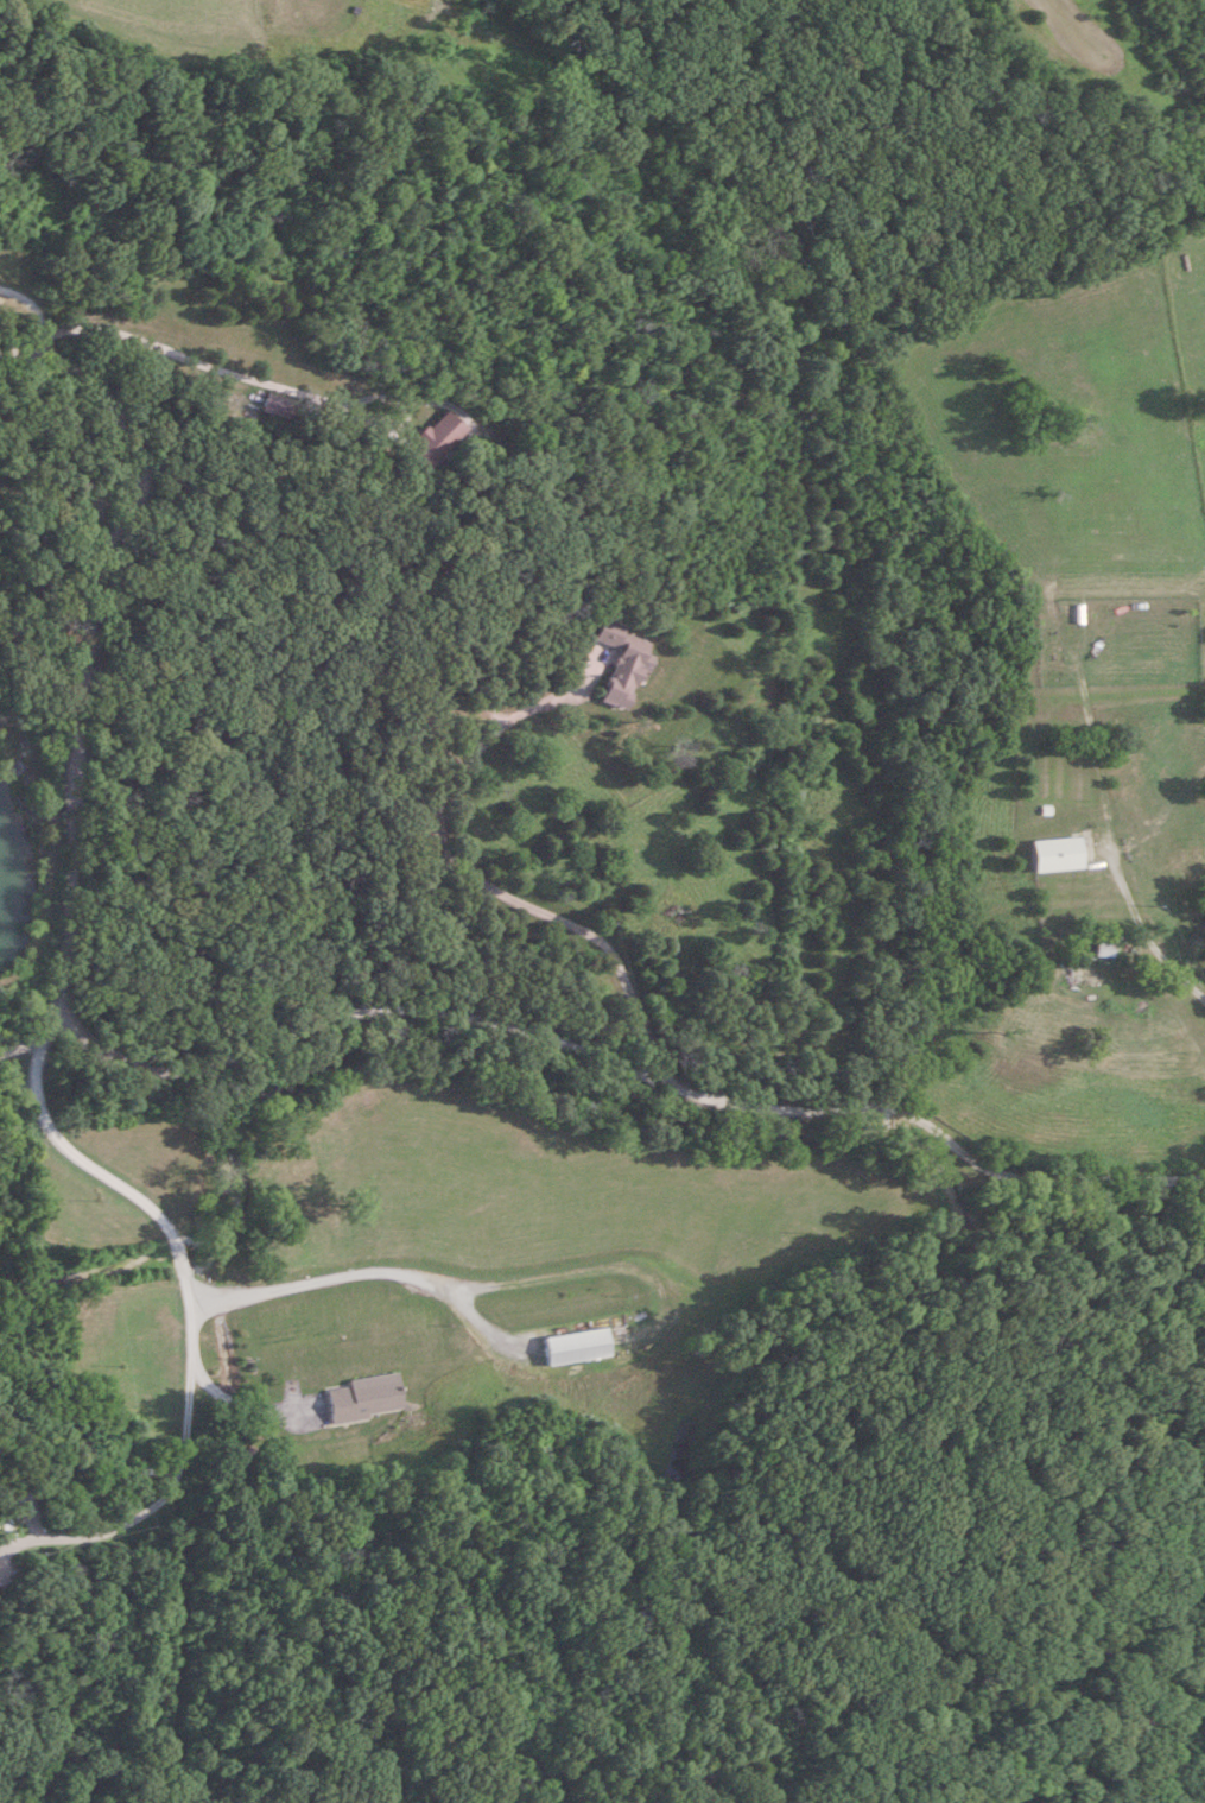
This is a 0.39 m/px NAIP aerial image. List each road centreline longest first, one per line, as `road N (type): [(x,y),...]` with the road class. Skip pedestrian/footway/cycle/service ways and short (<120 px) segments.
road 1 (residential): [(1204,1170),(1025,1175),(982,1160),(902,1107),(776,1106),(673,1087),(566,1038),(459,1010),(345,1007),(178,1067),(74,1027),(63,993),(89,638),(115,534),(142,496),(147,461),(132,418),(95,371),(47,348),(0,348)]

